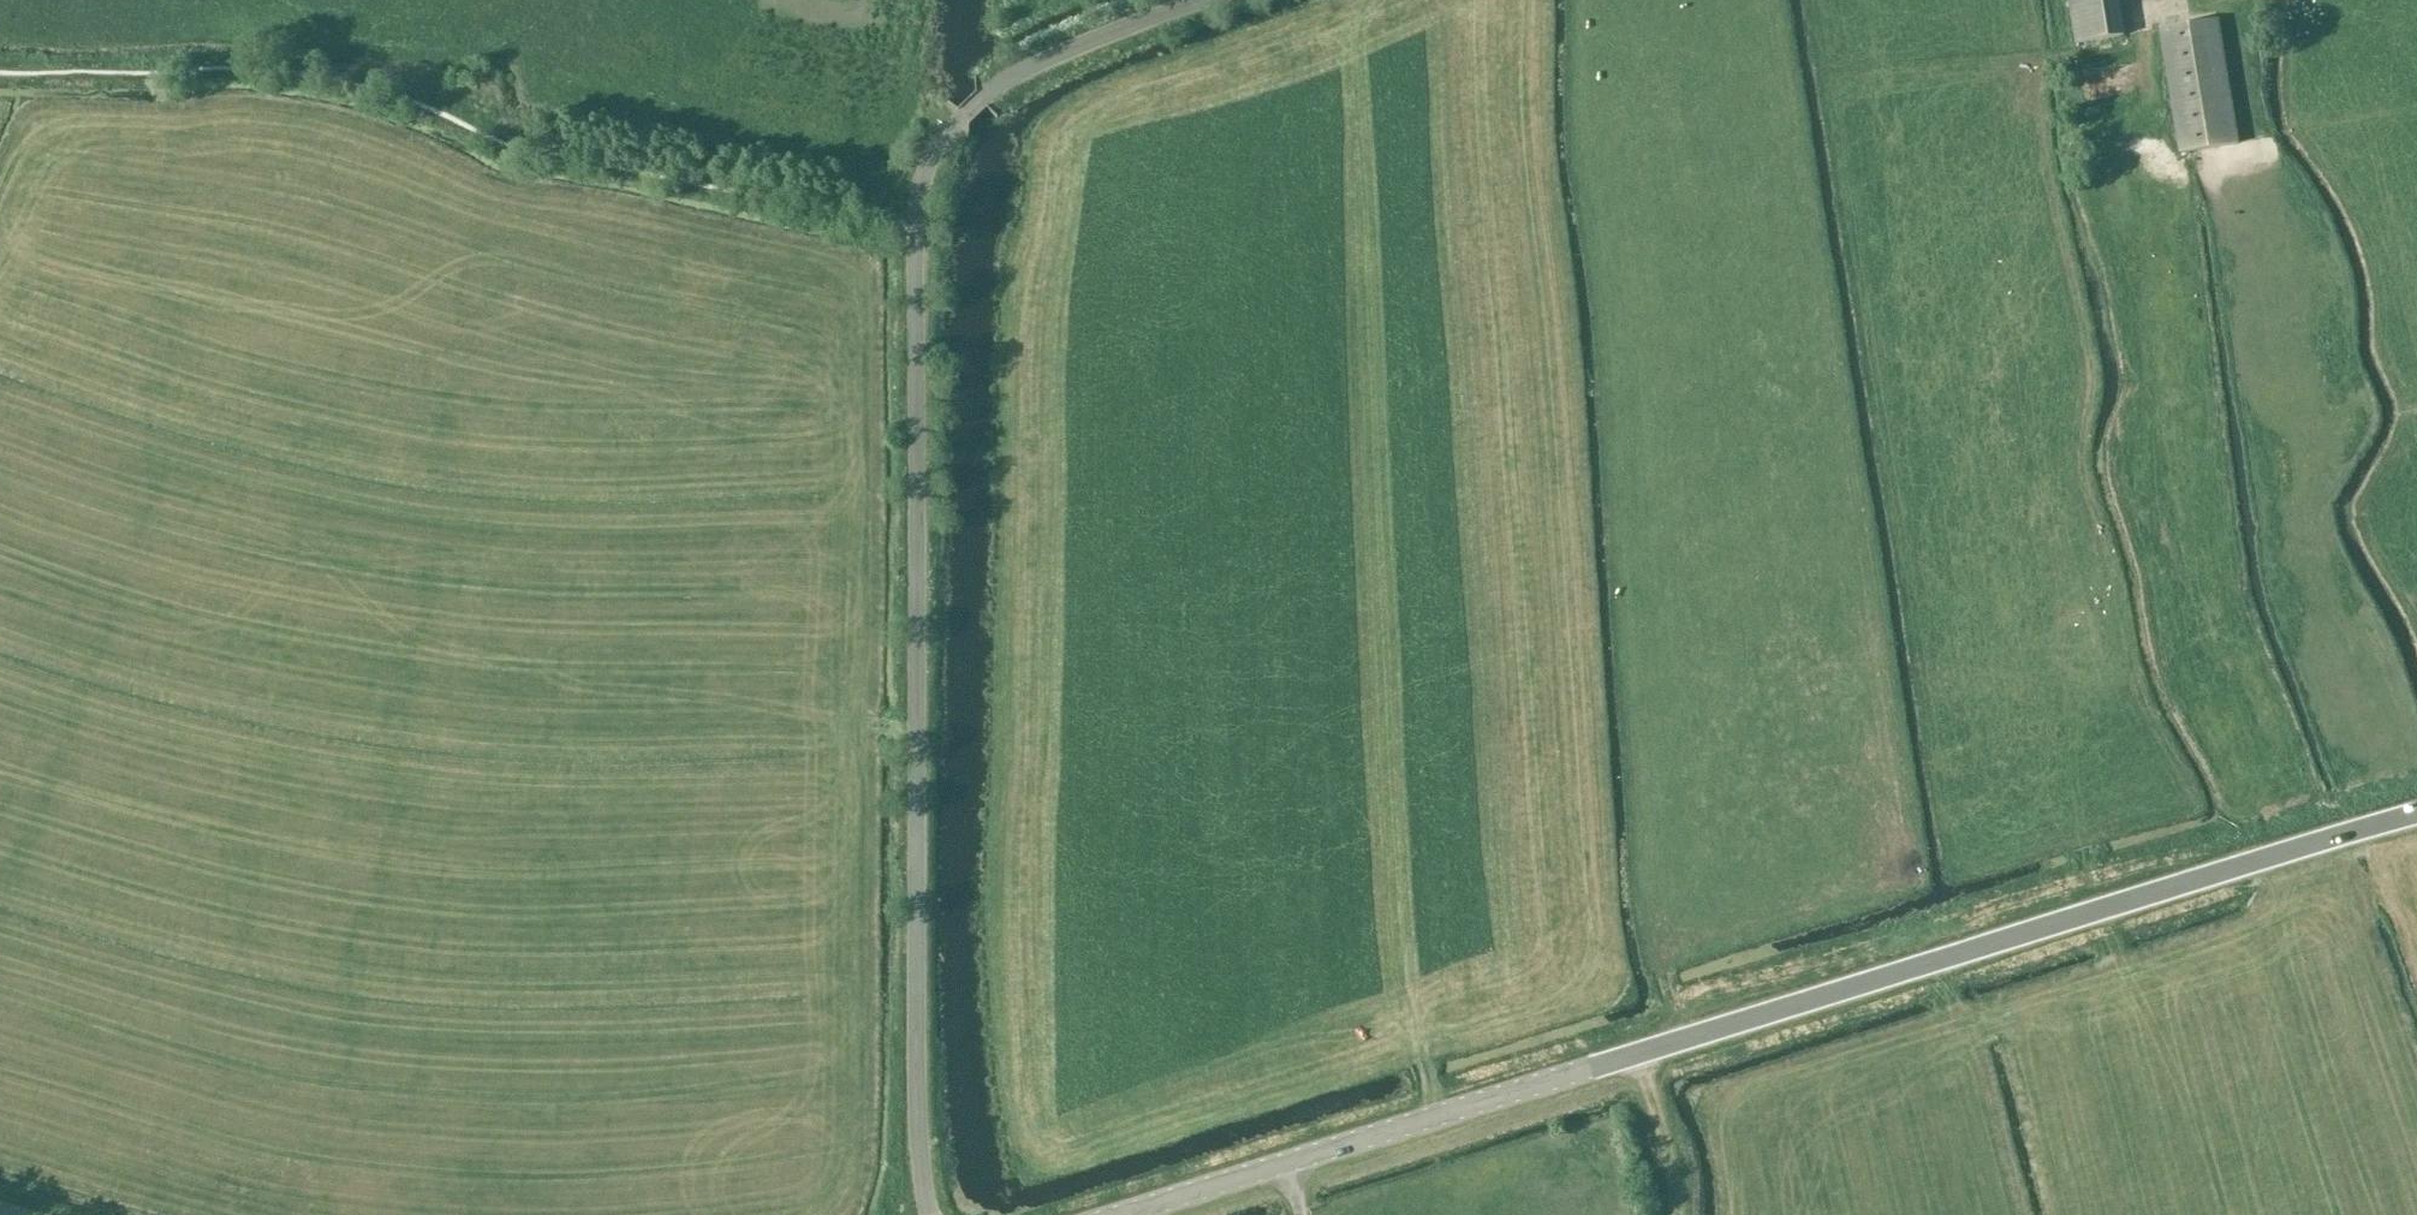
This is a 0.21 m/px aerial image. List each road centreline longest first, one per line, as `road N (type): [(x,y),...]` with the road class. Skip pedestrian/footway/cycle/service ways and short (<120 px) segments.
road 1 (unclassified): [(929,1214),(917,1067),(921,191),(939,146),(994,89),(1048,59),(1204,0)]
road 2 (tertiary): [(2416,817),(1643,1051)]
road 3 (tertiary): [(1123,1214),(1643,1051)]
road 4 (track): [(1643,1051),(1677,1214)]

